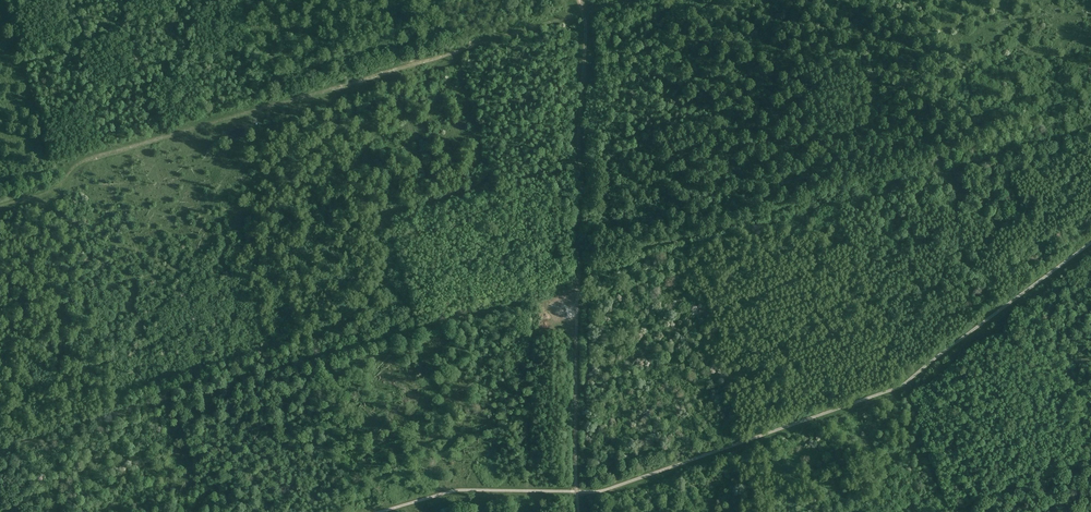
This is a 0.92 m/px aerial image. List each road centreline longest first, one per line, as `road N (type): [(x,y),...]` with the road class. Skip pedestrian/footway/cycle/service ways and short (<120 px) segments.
road 1 (track): [(627,0),(85,159),(55,188),(0,205)]
road 2 (track): [(576,493),(586,13)]

